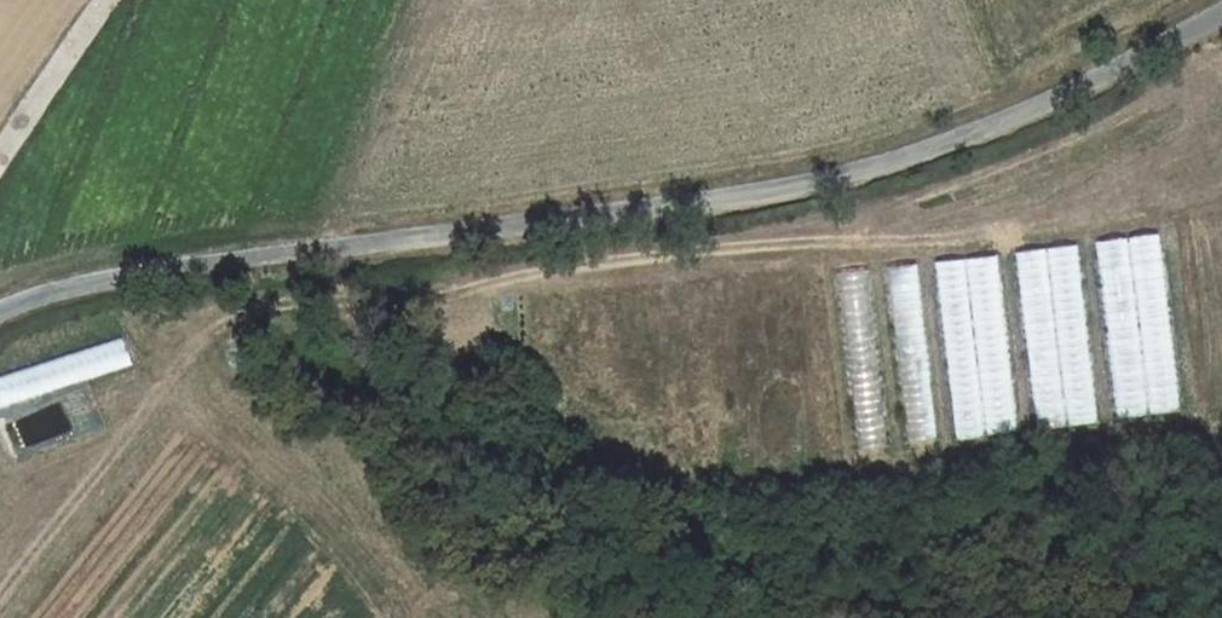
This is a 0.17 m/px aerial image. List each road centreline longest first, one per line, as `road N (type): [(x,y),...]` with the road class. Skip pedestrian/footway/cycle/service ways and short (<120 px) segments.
road 1 (unclassified): [(0,317),(77,285),(211,258),(628,215),(820,182),(992,115),(1221,6)]
road 2 (track): [(108,0),(0,157)]

